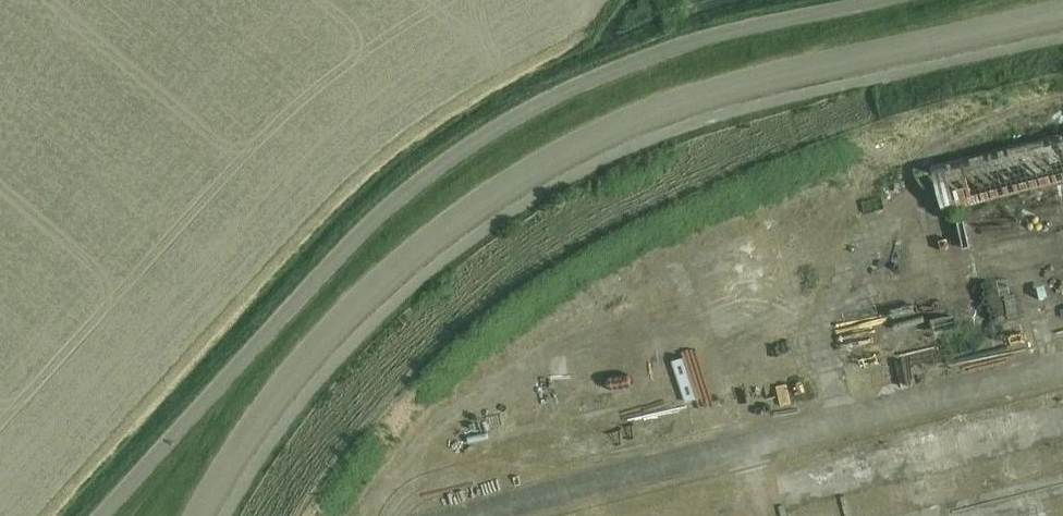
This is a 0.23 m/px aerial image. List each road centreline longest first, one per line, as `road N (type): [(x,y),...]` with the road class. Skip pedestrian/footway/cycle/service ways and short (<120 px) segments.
road 1 (unclassified): [(206,515),(281,391),(364,296),(451,219),(539,160),(652,110),(730,87),(1062,15)]
road 2 (unclassified): [(105,515),(372,222),(557,96),(715,38),(861,0)]

